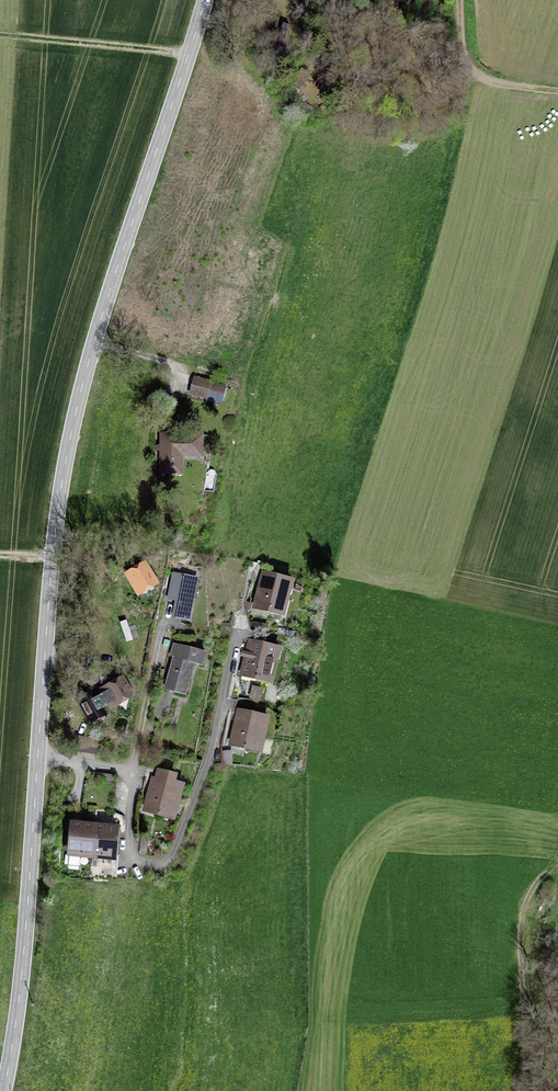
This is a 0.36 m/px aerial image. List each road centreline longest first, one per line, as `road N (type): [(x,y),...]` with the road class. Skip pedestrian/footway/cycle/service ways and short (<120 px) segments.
road 1 (tertiary): [(38,754),(69,437),(205,0)]
road 2 (residential): [(139,772),(135,851),(142,863),(167,865),(210,766),(240,635)]
road 3 (tertiary): [(4,1090),(21,988),(38,754)]
road 4 (track): [(526,1090),(520,923),(531,892),(557,859)]
road 5 (track): [(0,35),(189,53)]
road 6 (residential): [(139,772),(172,612)]
road 7 (track): [(464,0),(473,68),(492,82),(557,90)]

